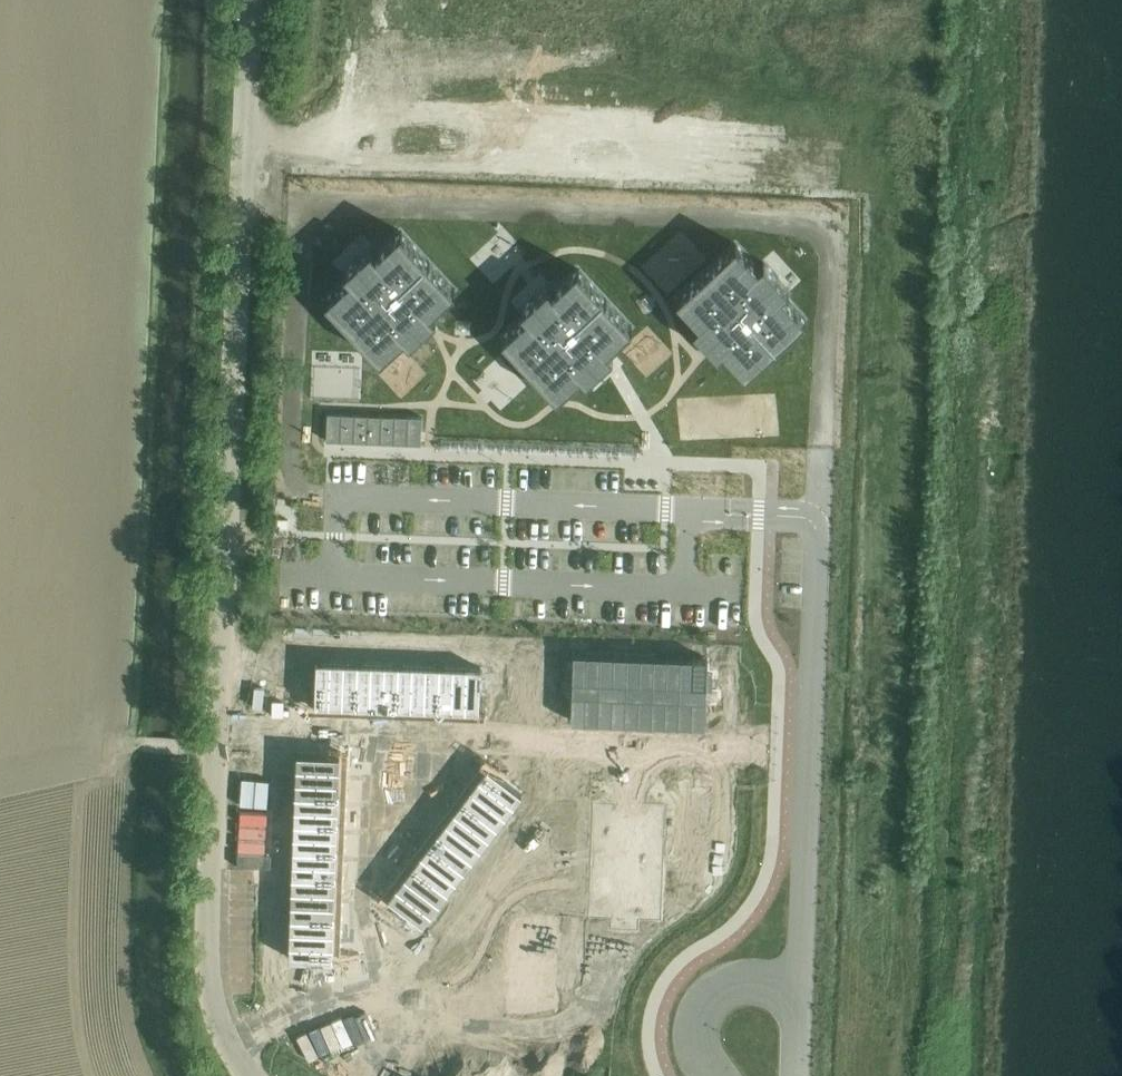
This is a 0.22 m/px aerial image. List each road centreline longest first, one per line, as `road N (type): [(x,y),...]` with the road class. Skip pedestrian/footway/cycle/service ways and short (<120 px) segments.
road 1 (unclassified): [(268,1075),(232,1029),(211,969),(209,895),(253,0)]
road 2 (residential): [(686,513),(353,495),(336,534),(352,577),(684,592)]
road 3 (residential): [(796,994),(821,520)]
road 4 (residential): [(796,994),(778,976),(750,971),(730,973),(707,988),(691,1040),(710,1075)]
road 5 (residential): [(821,520),(686,513)]

